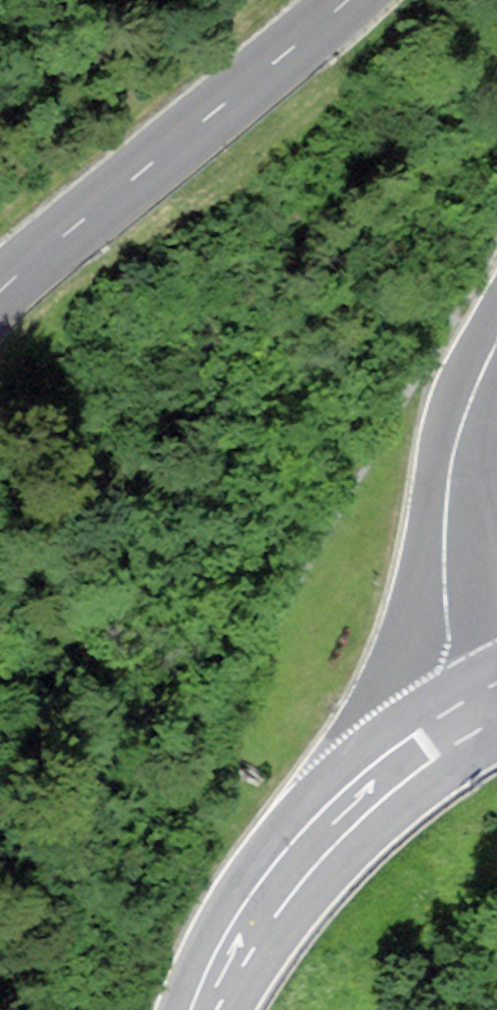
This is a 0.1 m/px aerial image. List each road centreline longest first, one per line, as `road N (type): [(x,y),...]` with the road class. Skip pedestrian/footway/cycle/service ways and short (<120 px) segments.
road 1 (tertiary): [(0,302),(279,67),(345,0)]
road 2 (primary): [(464,718),(342,817),(297,866),(206,1009)]
road 3 (tertiary): [(496,350),(471,409),(452,487),(451,662),(464,718)]

